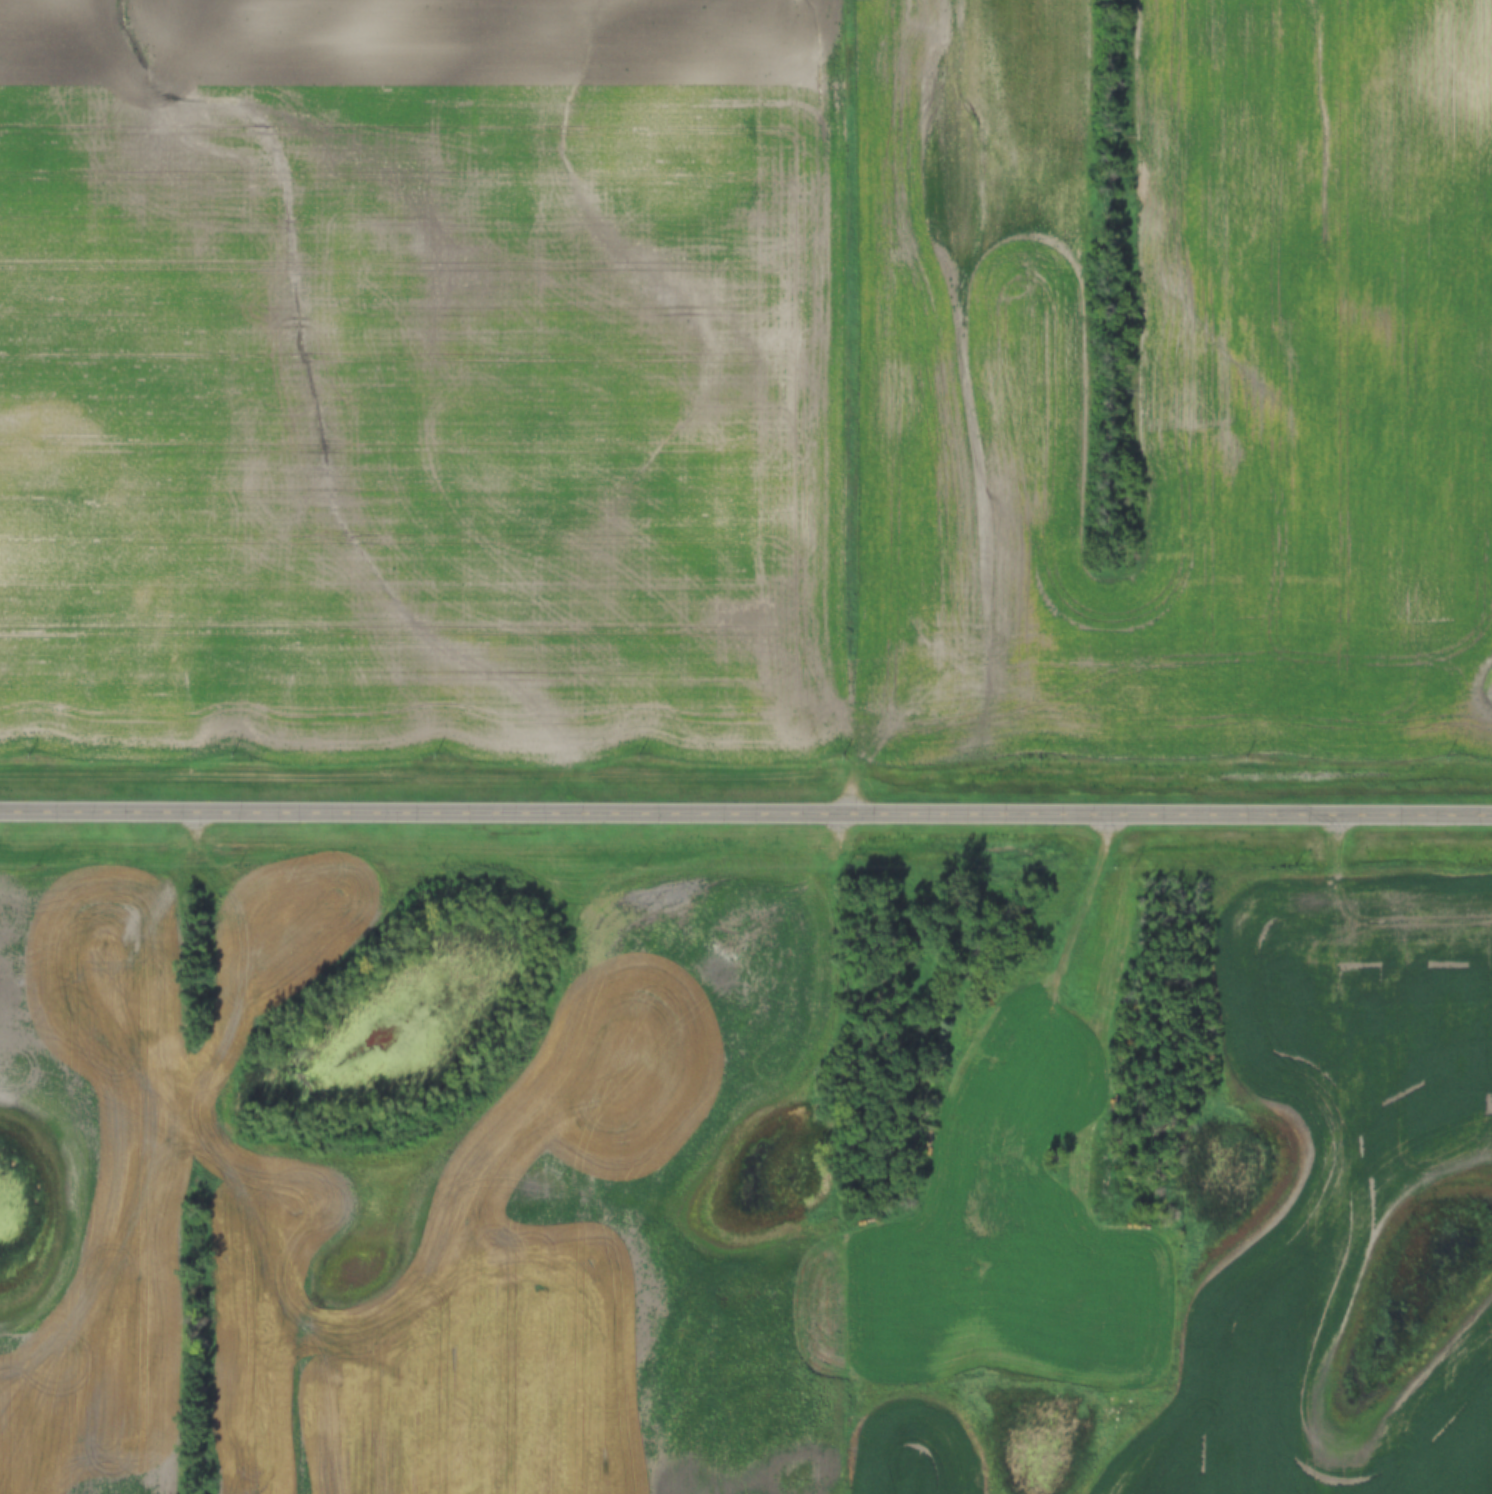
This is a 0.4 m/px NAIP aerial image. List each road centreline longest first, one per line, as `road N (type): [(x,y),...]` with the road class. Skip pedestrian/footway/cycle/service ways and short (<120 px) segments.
road 1 (tertiary): [(1491,812),(0,811)]
road 2 (track): [(1109,811),(1101,875),(1061,969),(1039,1082),(1037,1186)]

